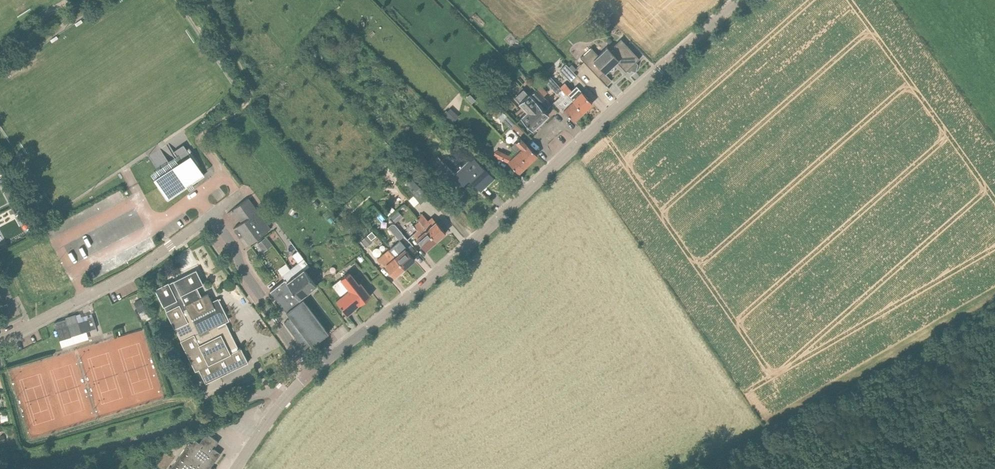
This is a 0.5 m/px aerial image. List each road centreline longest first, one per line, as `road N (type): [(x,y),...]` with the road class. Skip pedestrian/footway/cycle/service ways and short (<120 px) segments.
road 1 (tertiary): [(312,372),(455,258),(739,0)]
road 2 (residential): [(0,465),(56,461),(268,392),(283,400)]
road 3 (residential): [(211,216),(145,265),(0,336)]
road 4 (residential): [(312,372),(211,216)]

